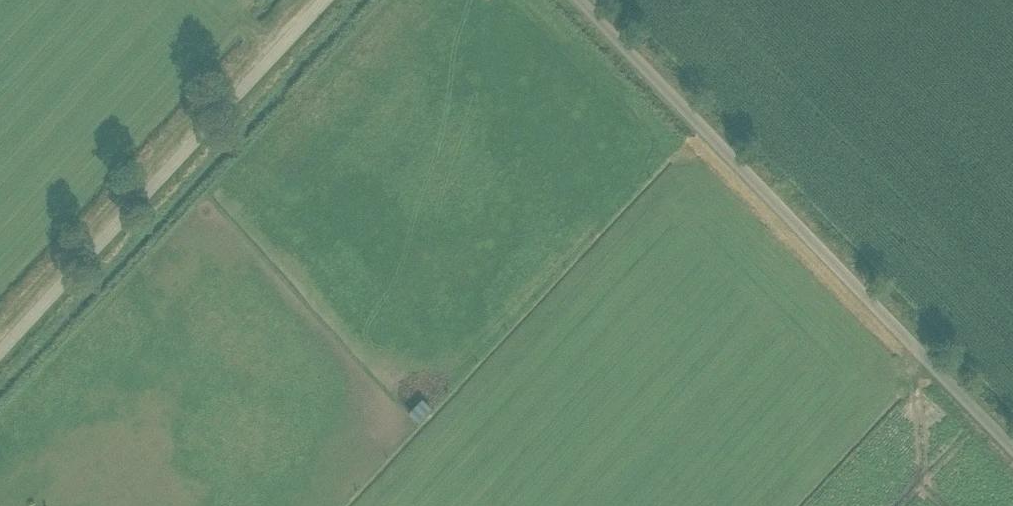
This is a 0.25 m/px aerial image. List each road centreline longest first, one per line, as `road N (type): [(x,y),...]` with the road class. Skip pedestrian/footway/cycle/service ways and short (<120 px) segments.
road 1 (unclassified): [(1012,448),(574,0)]
road 2 (unclassified): [(0,357),(338,0)]

